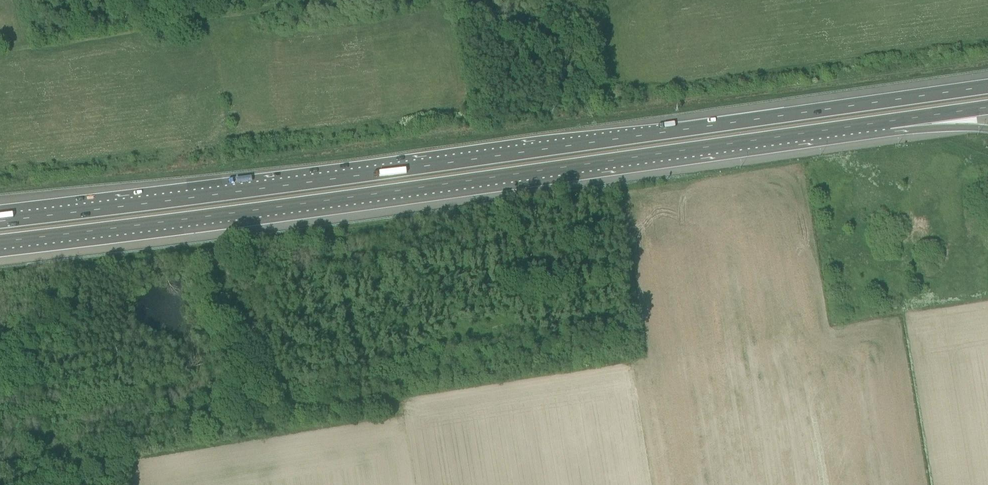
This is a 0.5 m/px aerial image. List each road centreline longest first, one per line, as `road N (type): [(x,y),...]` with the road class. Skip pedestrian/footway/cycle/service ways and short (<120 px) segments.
road 1 (motorway): [(987,86),(0,222)]
road 2 (motorway): [(0,242),(892,122)]
road 3 (track): [(313,0),(0,53)]

